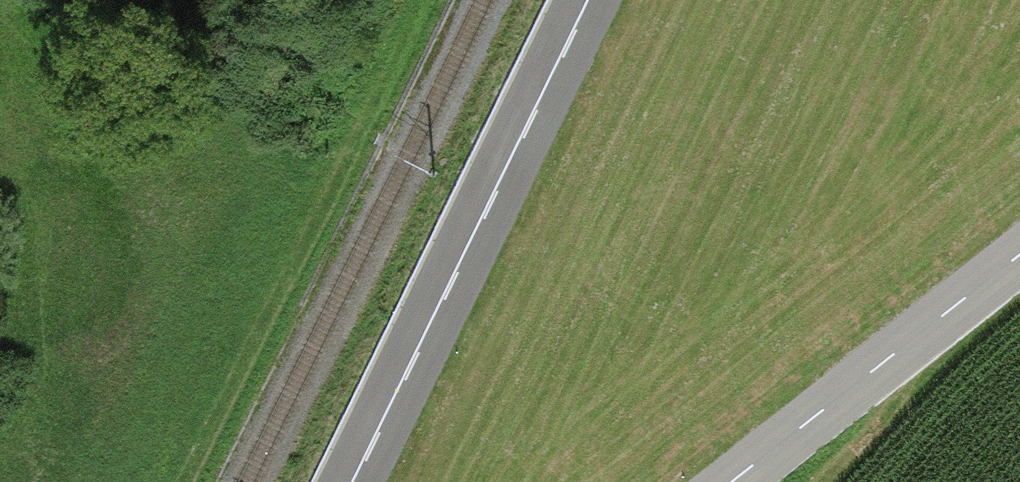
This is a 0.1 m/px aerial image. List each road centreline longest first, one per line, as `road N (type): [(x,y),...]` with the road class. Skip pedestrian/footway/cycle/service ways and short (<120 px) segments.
road 1 (tertiary): [(352,481),(587,0)]
road 2 (track): [(186,481),(356,144)]
road 3 (tertiary): [(731,481),(1019,255)]

